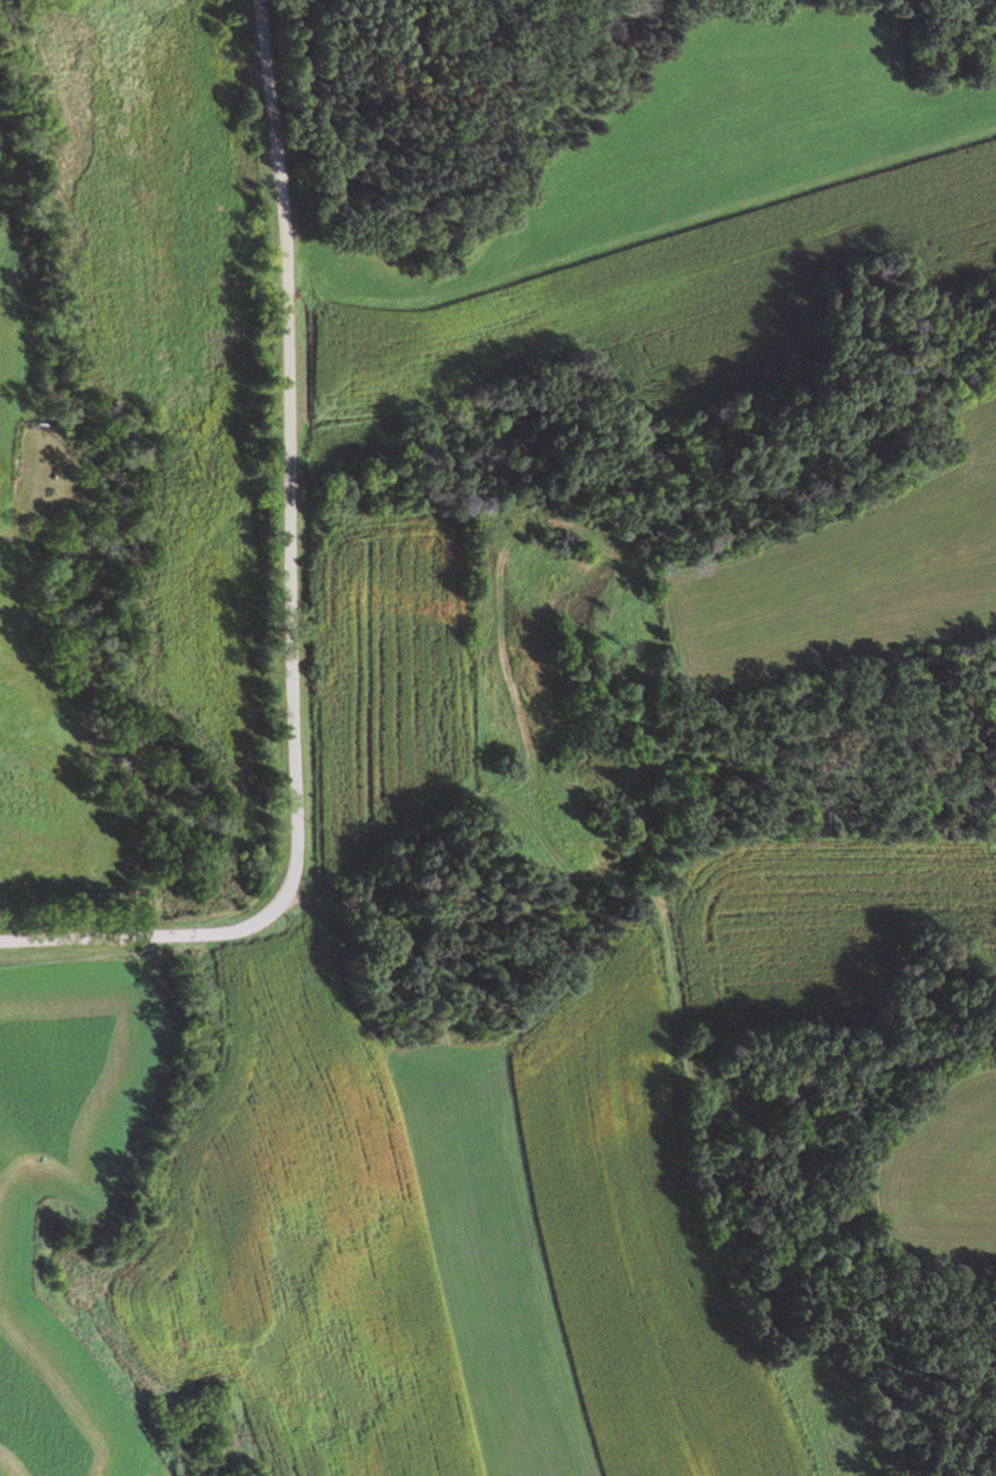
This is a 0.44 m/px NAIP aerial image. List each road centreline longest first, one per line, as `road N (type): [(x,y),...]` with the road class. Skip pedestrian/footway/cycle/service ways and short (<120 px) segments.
road 1 (residential): [(0,942),(235,932),(274,909),(288,884),(288,324),(259,0)]

